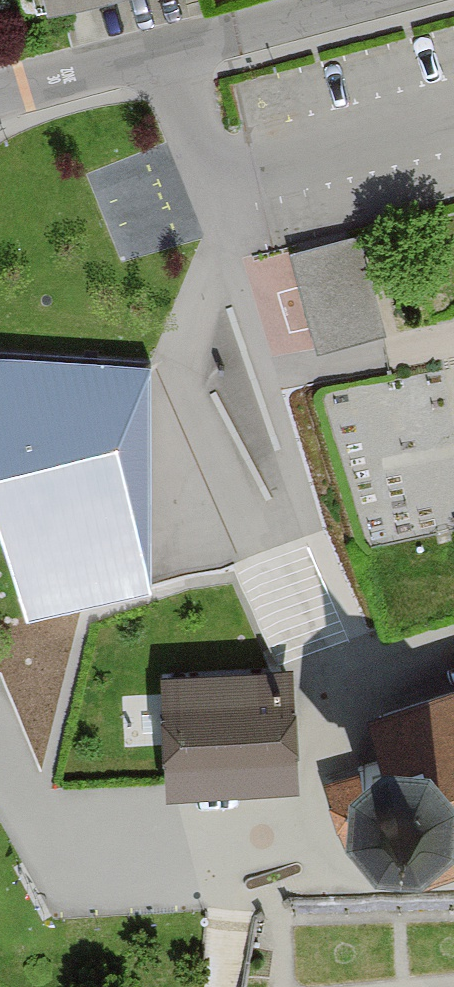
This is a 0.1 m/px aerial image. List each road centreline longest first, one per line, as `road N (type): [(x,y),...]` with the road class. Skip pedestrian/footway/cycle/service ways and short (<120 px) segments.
road 1 (residential): [(0,97),(369,0)]

